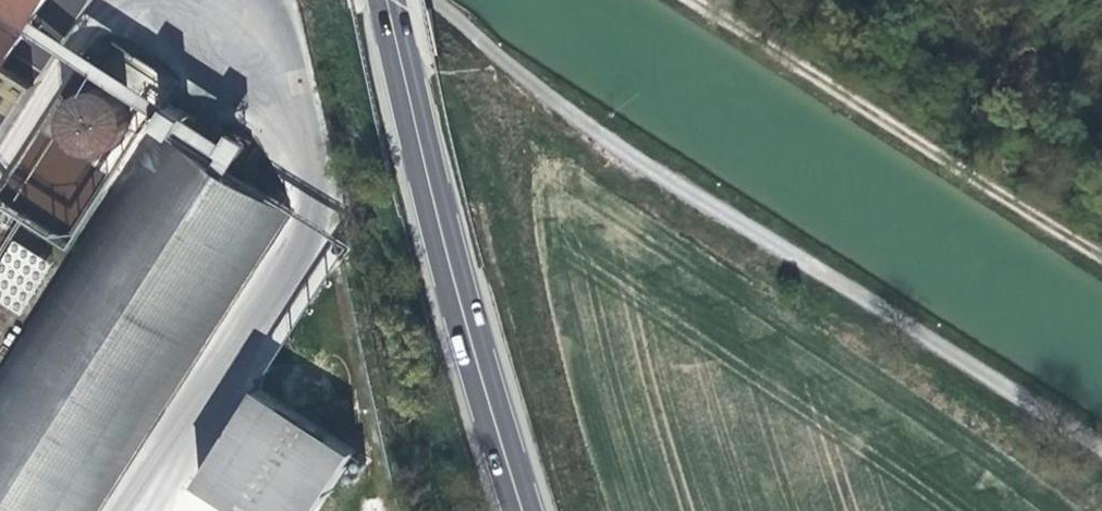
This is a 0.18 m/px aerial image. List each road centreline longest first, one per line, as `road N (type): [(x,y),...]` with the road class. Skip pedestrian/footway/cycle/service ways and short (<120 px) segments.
road 1 (track): [(1101,246),(716,0)]
road 2 (primary): [(388,0),(495,421)]

